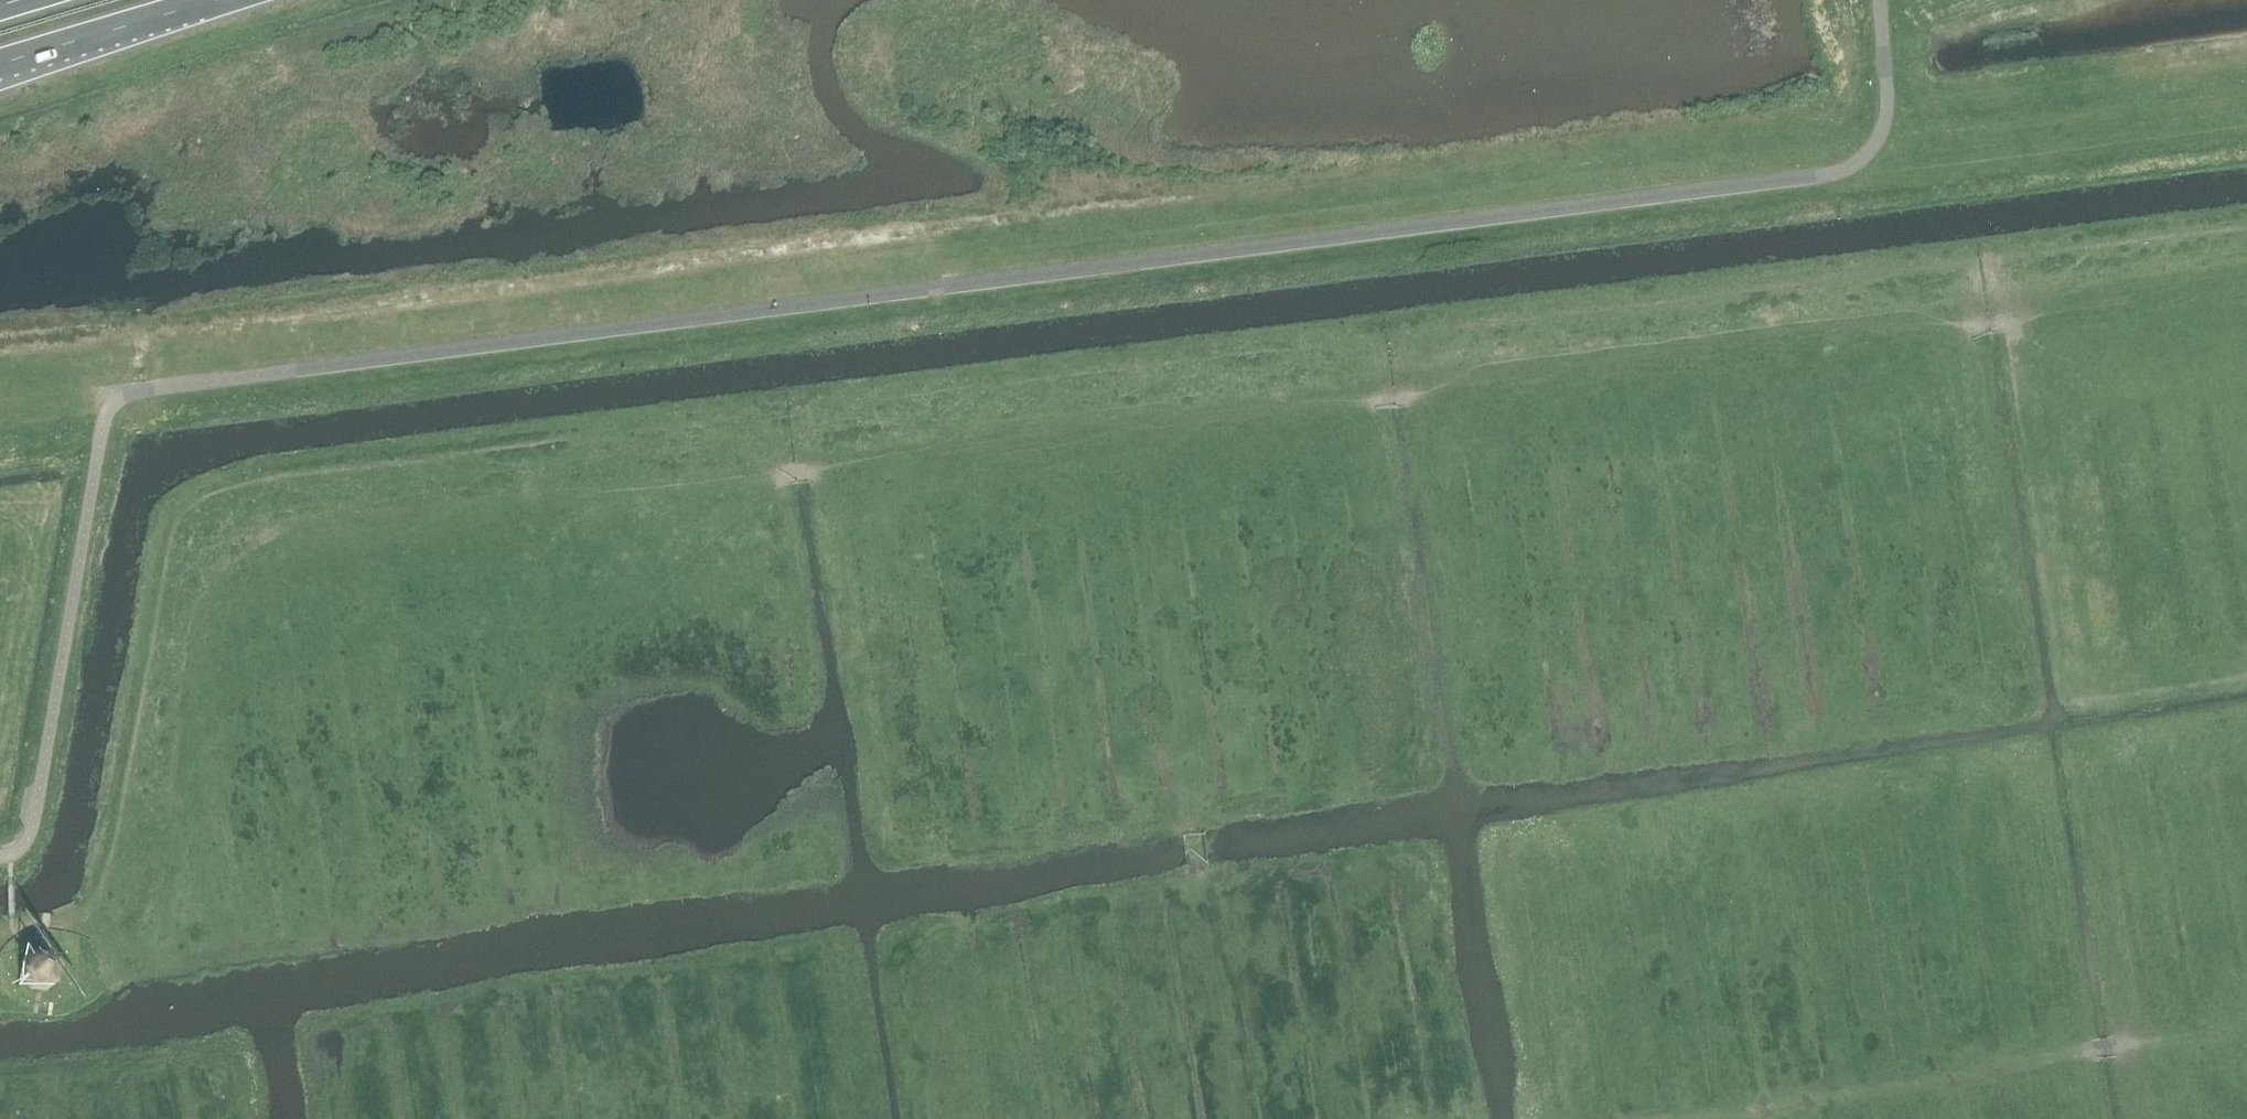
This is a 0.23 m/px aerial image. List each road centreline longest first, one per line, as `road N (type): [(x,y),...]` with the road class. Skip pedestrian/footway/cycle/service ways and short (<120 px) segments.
road 1 (trunk): [(0,65),(218,0)]

